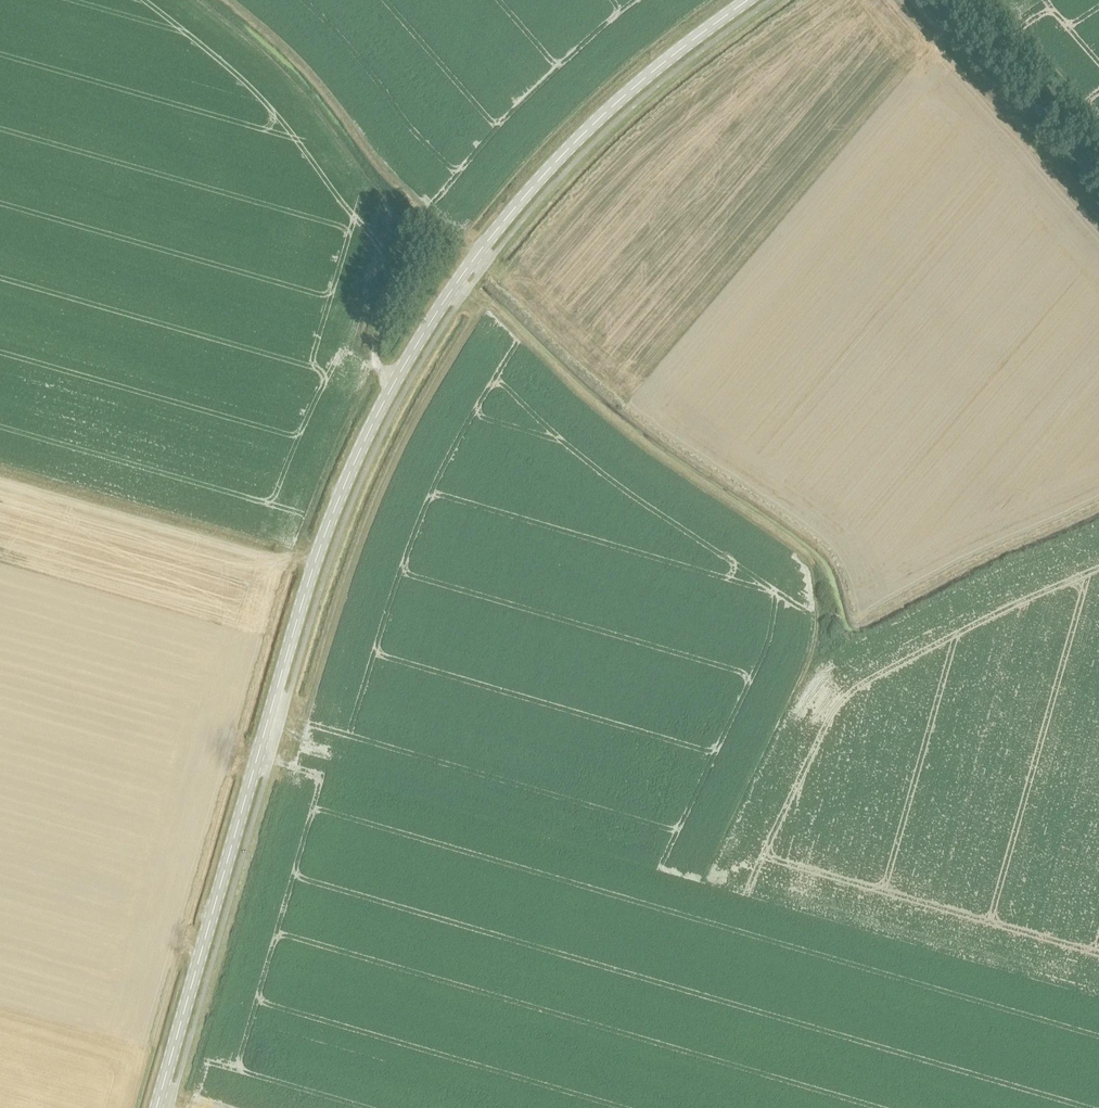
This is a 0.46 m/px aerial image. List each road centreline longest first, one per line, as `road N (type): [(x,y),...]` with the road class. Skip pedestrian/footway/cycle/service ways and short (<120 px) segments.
road 1 (secondary): [(747,0),(658,67),(547,170),(462,275),(395,381),(306,590),(156,1107)]
road 2 (track): [(941,0),(1098,180)]

